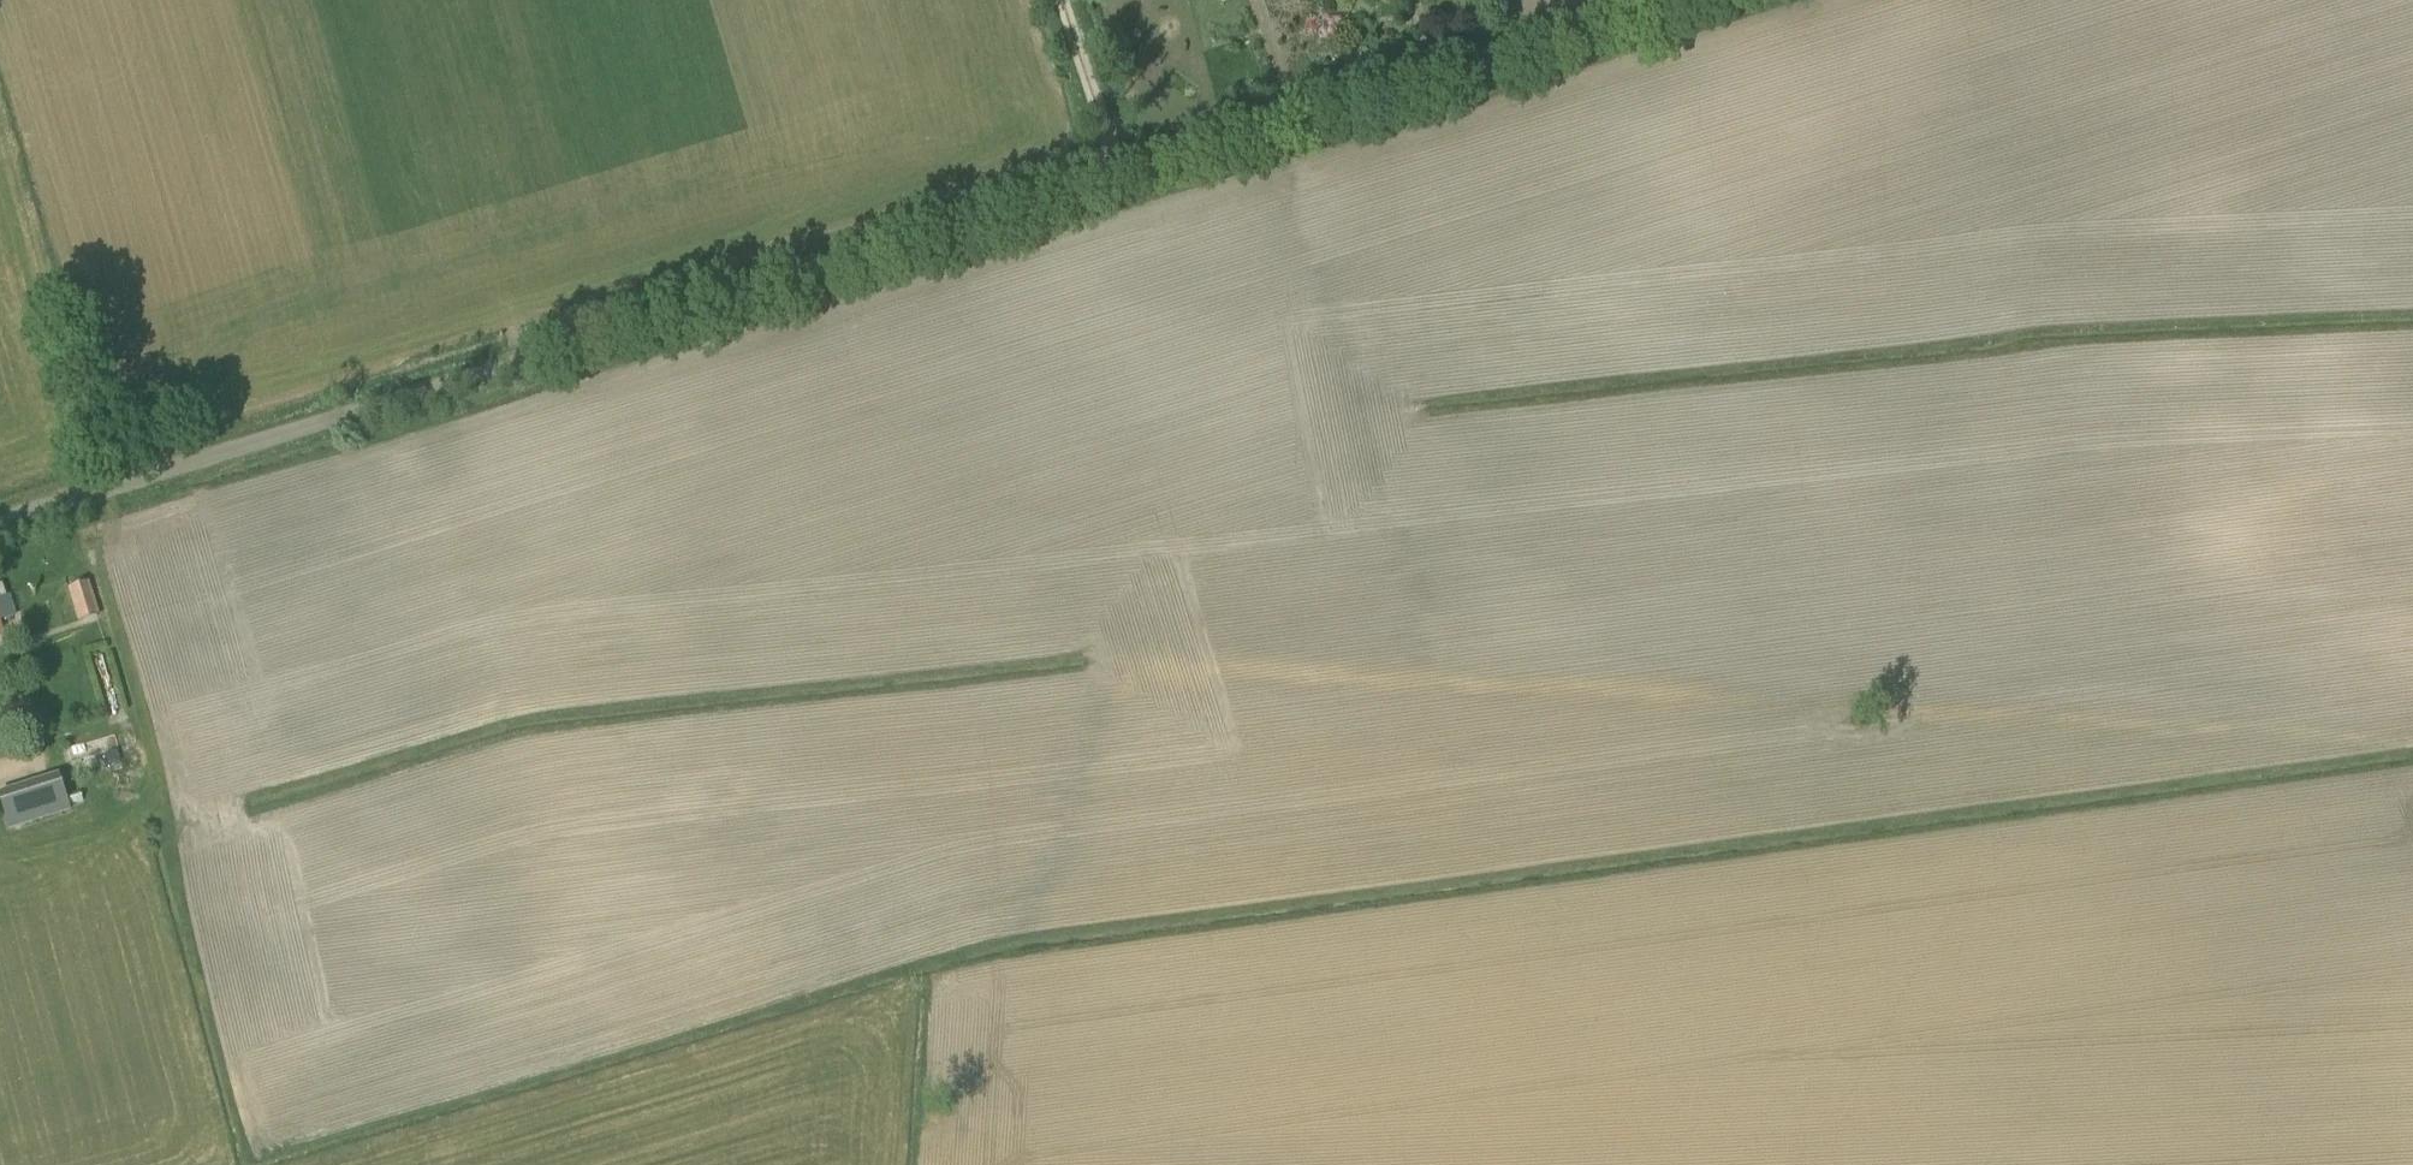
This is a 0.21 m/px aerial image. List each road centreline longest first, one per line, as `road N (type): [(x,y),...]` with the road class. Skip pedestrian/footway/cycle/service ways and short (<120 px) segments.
road 1 (unclassified): [(0,525),(1692,0)]
road 2 (track): [(1062,0),(1115,182)]

